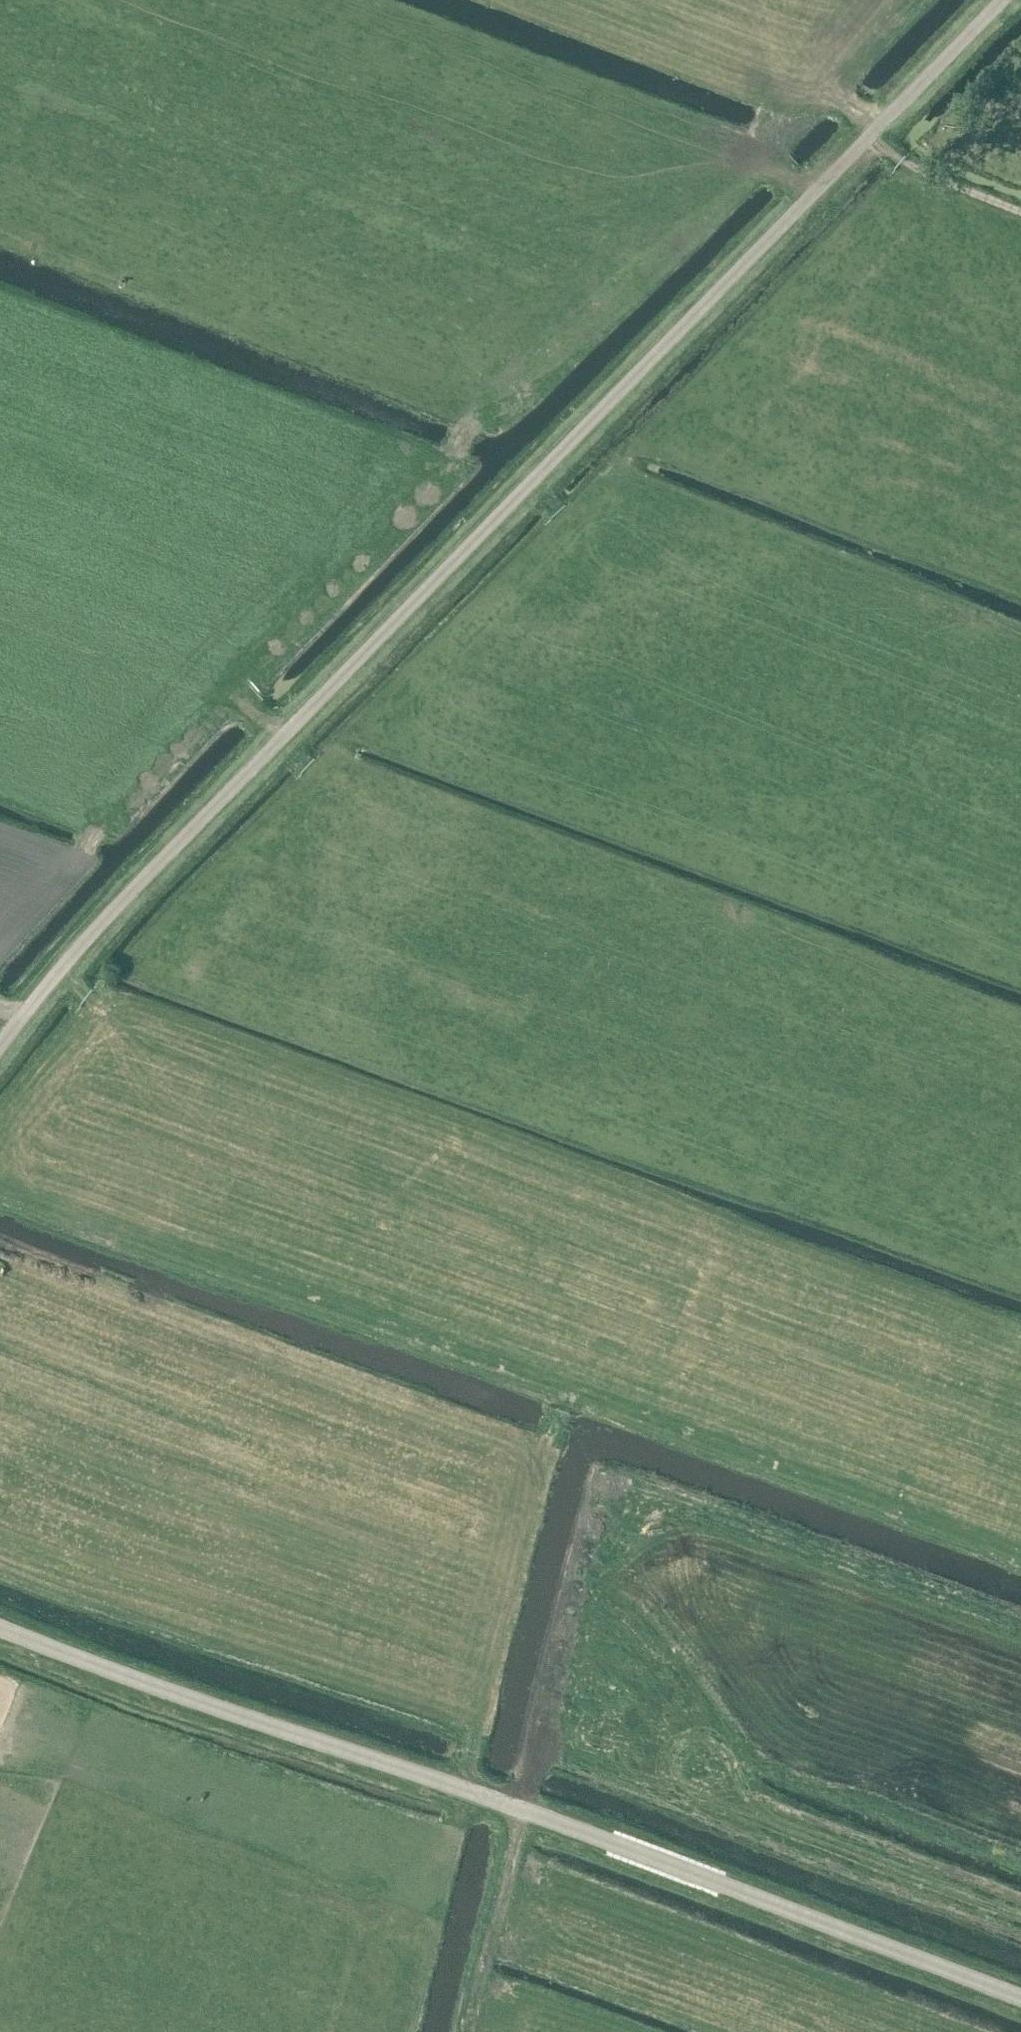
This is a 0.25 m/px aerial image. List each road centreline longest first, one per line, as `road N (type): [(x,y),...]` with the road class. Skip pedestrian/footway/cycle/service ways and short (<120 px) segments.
road 1 (unclassified): [(0,1045),(61,968),(1004,0)]
road 2 (unclassified): [(1020,1998),(0,1626)]

